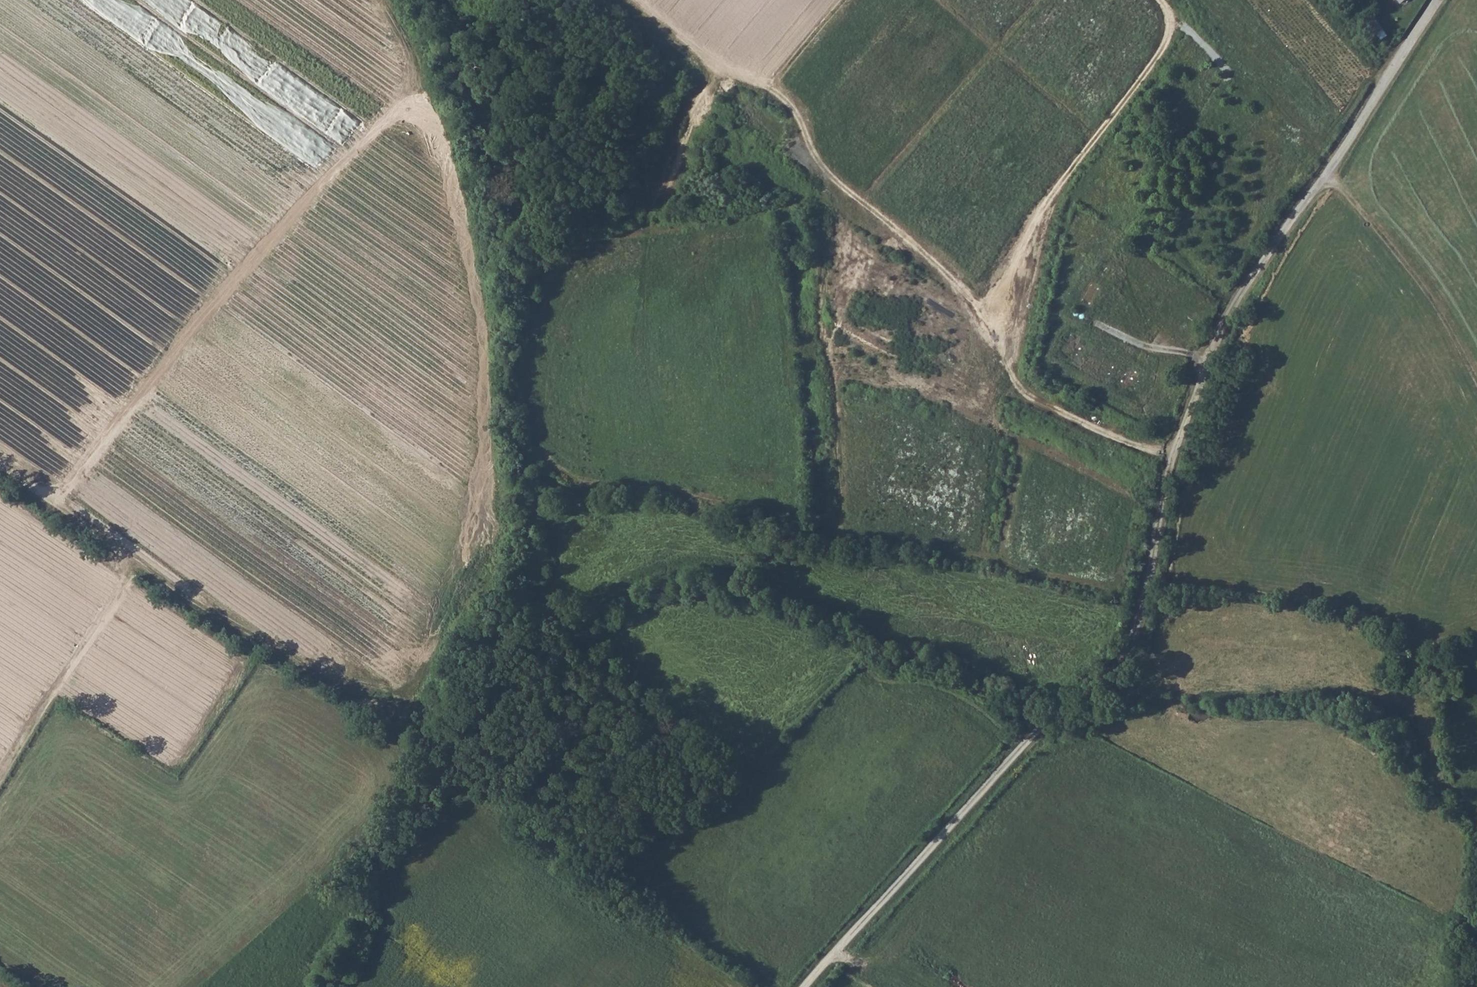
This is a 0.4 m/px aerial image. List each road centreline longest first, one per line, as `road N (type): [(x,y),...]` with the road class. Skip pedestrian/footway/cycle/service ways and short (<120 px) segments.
road 1 (track): [(1439,0),(1211,349),(1165,481),(1145,602),(1124,660),(1032,736),(806,986)]
road 2 (track): [(636,0),(731,78),(783,96),(833,179),(977,306)]
road 3 (track): [(1003,322),(1021,246),(1169,49),(1172,30),(1155,0)]
road 4 (track): [(1174,450),(1156,454),(1028,397),(1005,350),(1003,322)]

